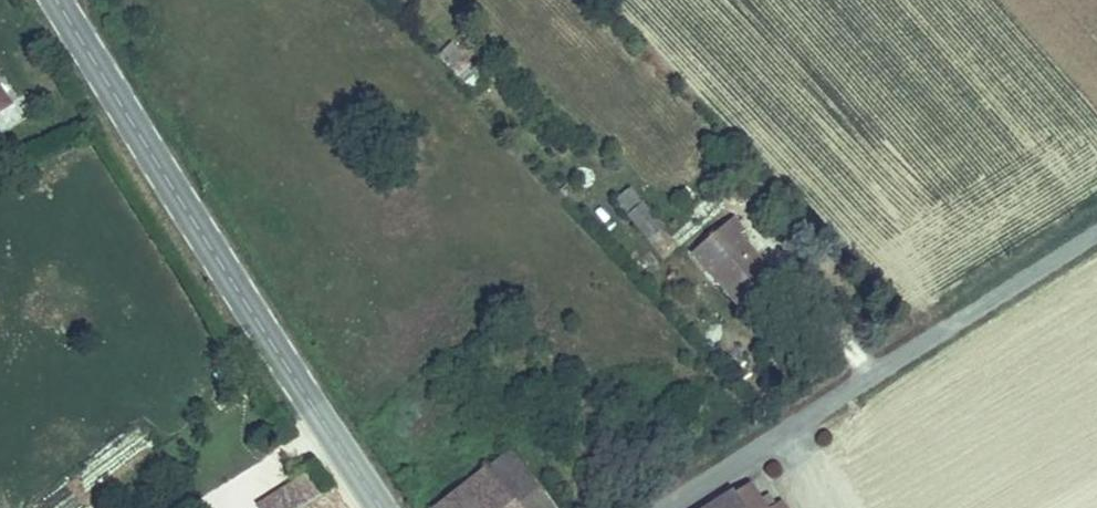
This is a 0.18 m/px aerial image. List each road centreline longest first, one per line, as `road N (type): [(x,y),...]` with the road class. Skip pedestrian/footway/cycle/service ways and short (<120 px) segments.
road 1 (tertiary): [(57,0),(382,507)]
road 2 (unclassified): [(654,507),(1096,231)]

